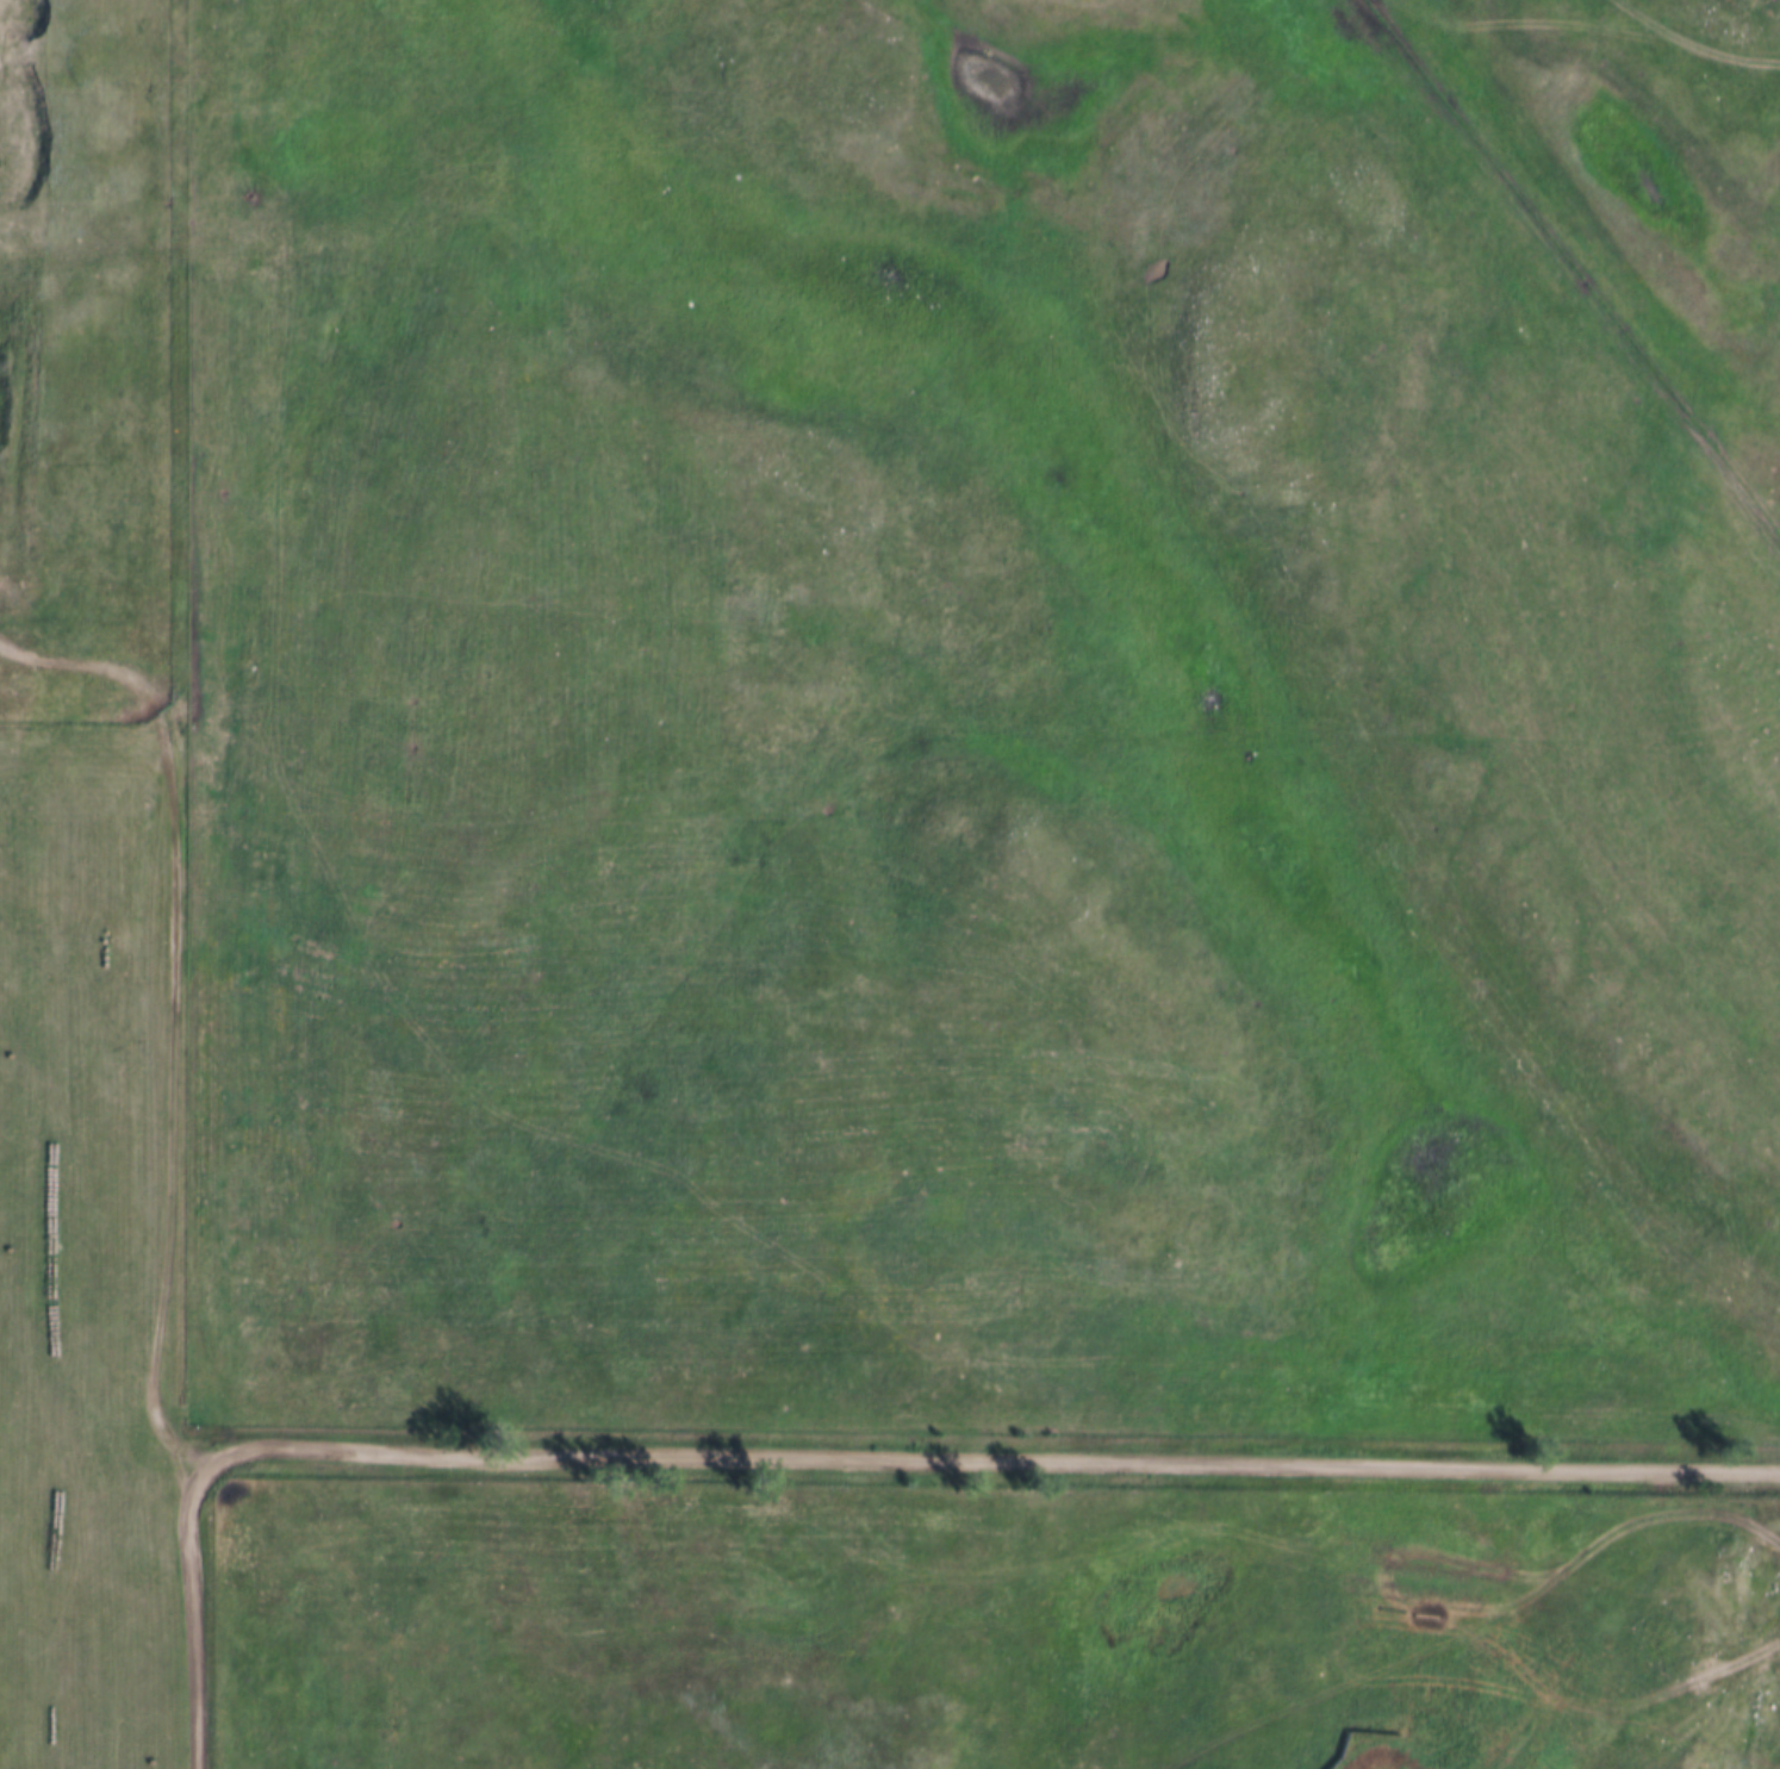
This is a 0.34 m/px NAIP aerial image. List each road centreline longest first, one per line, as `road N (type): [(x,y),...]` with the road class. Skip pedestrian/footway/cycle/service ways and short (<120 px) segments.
road 1 (residential): [(1779,1468),(182,1452)]
road 2 (residential): [(195,1768),(182,1452)]
road 3 (track): [(1779,57),(1720,48),(1658,25),(1623,0)]

